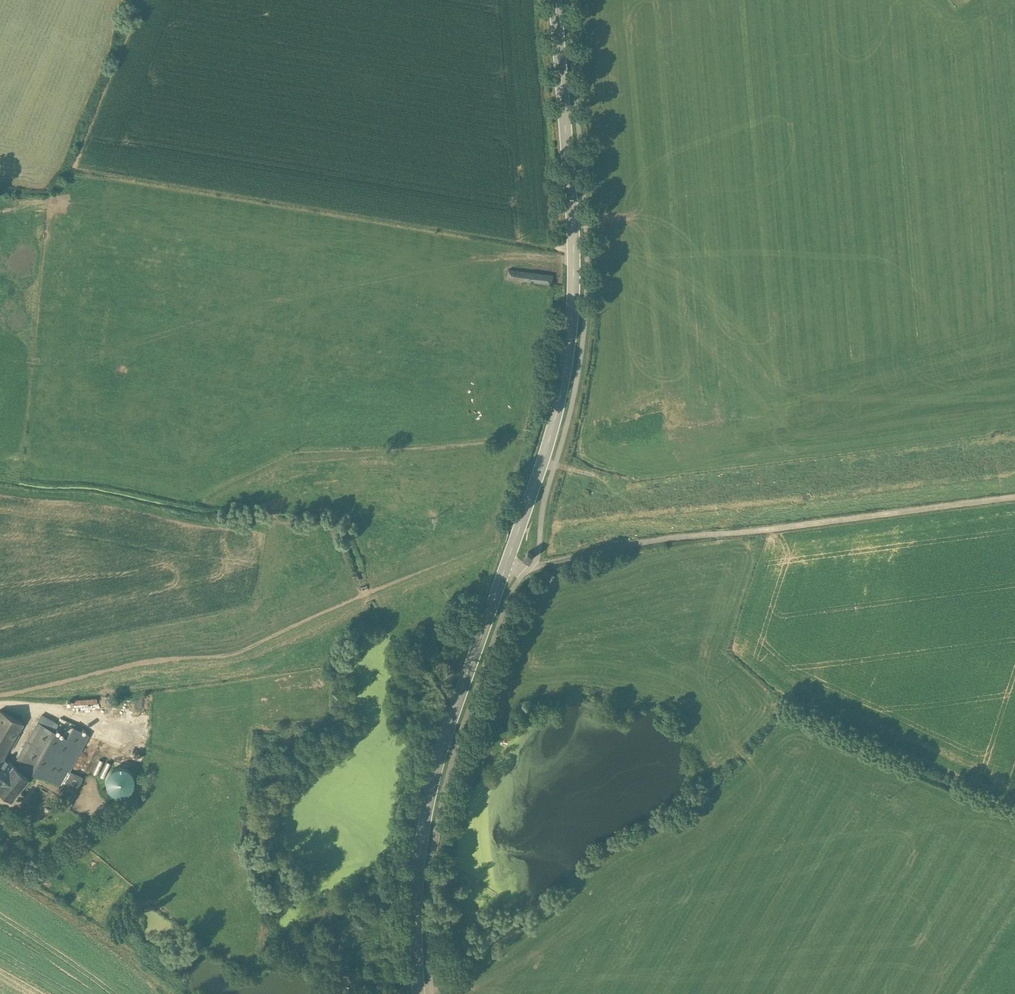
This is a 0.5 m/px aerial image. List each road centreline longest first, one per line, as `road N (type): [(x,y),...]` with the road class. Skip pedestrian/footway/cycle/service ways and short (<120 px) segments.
road 1 (tertiary): [(419,993),(420,847),(432,784),(543,462),(569,358),(574,228),(556,0)]
road 2 (track): [(1014,498),(506,564)]

